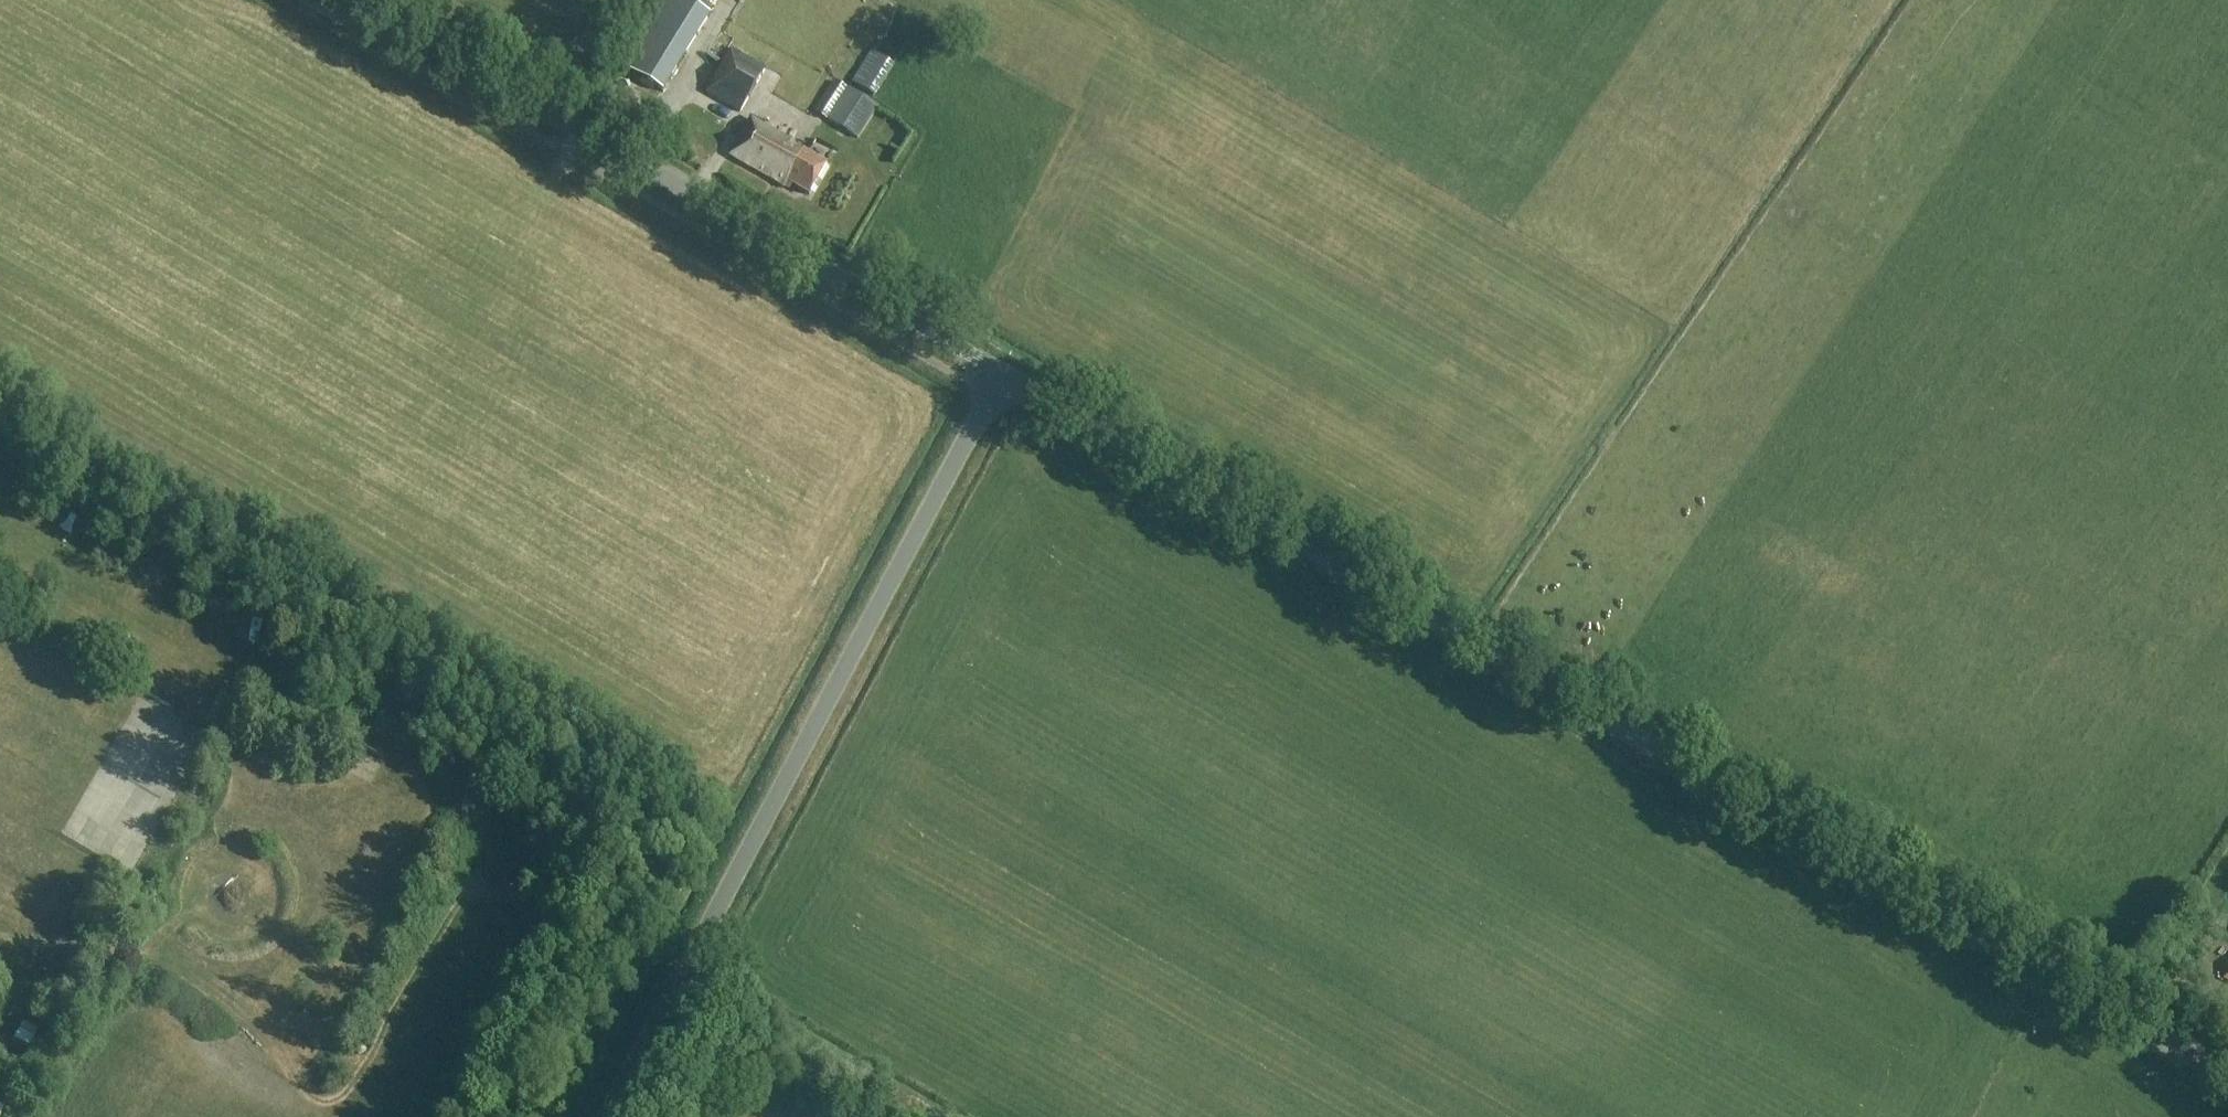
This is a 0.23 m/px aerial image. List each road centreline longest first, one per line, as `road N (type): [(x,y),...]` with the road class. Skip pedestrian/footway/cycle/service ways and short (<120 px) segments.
road 1 (tertiary): [(2227,1079),(1003,374)]
road 2 (tertiary): [(607,1116),(1003,374)]
road 3 (tertiary): [(1003,374),(354,0)]
road 4 (track): [(0,938),(148,954),(256,1011),(275,1037)]

